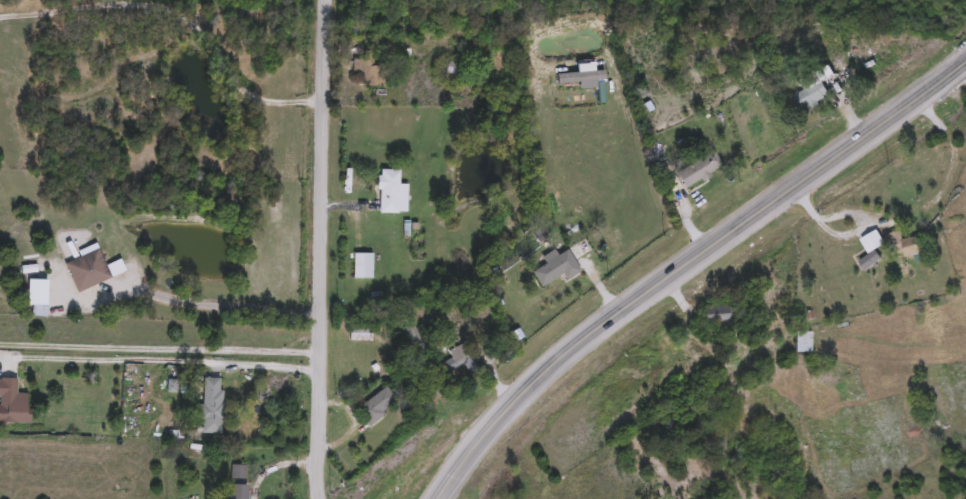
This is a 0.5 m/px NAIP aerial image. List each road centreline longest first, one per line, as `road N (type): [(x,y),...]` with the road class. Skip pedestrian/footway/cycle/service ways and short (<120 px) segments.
road 1 (secondary): [(965,56),(577,346),(485,433),(440,498)]
road 2 (residential): [(327,0),(319,498)]

